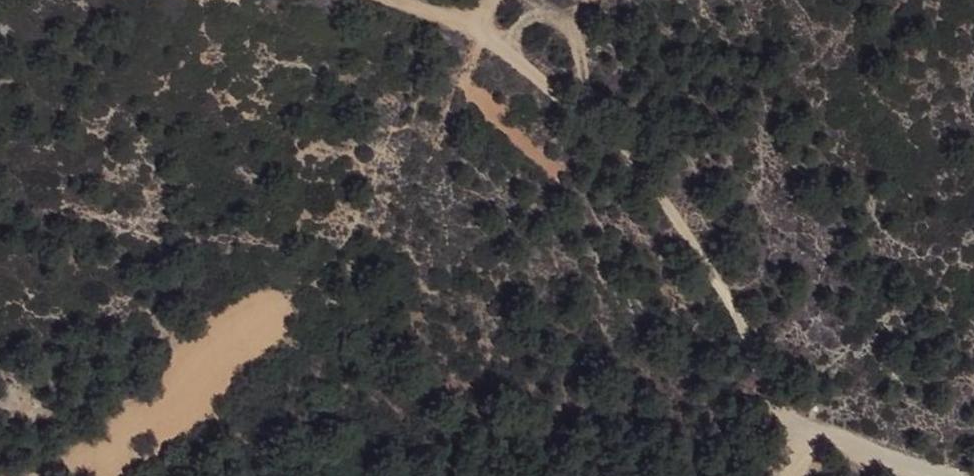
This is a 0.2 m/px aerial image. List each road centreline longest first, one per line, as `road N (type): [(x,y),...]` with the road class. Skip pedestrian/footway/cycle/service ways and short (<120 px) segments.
road 1 (track): [(937,475),(813,433),(779,412),(762,388),(736,313),(662,195),(581,109),(452,20),(403,0)]

